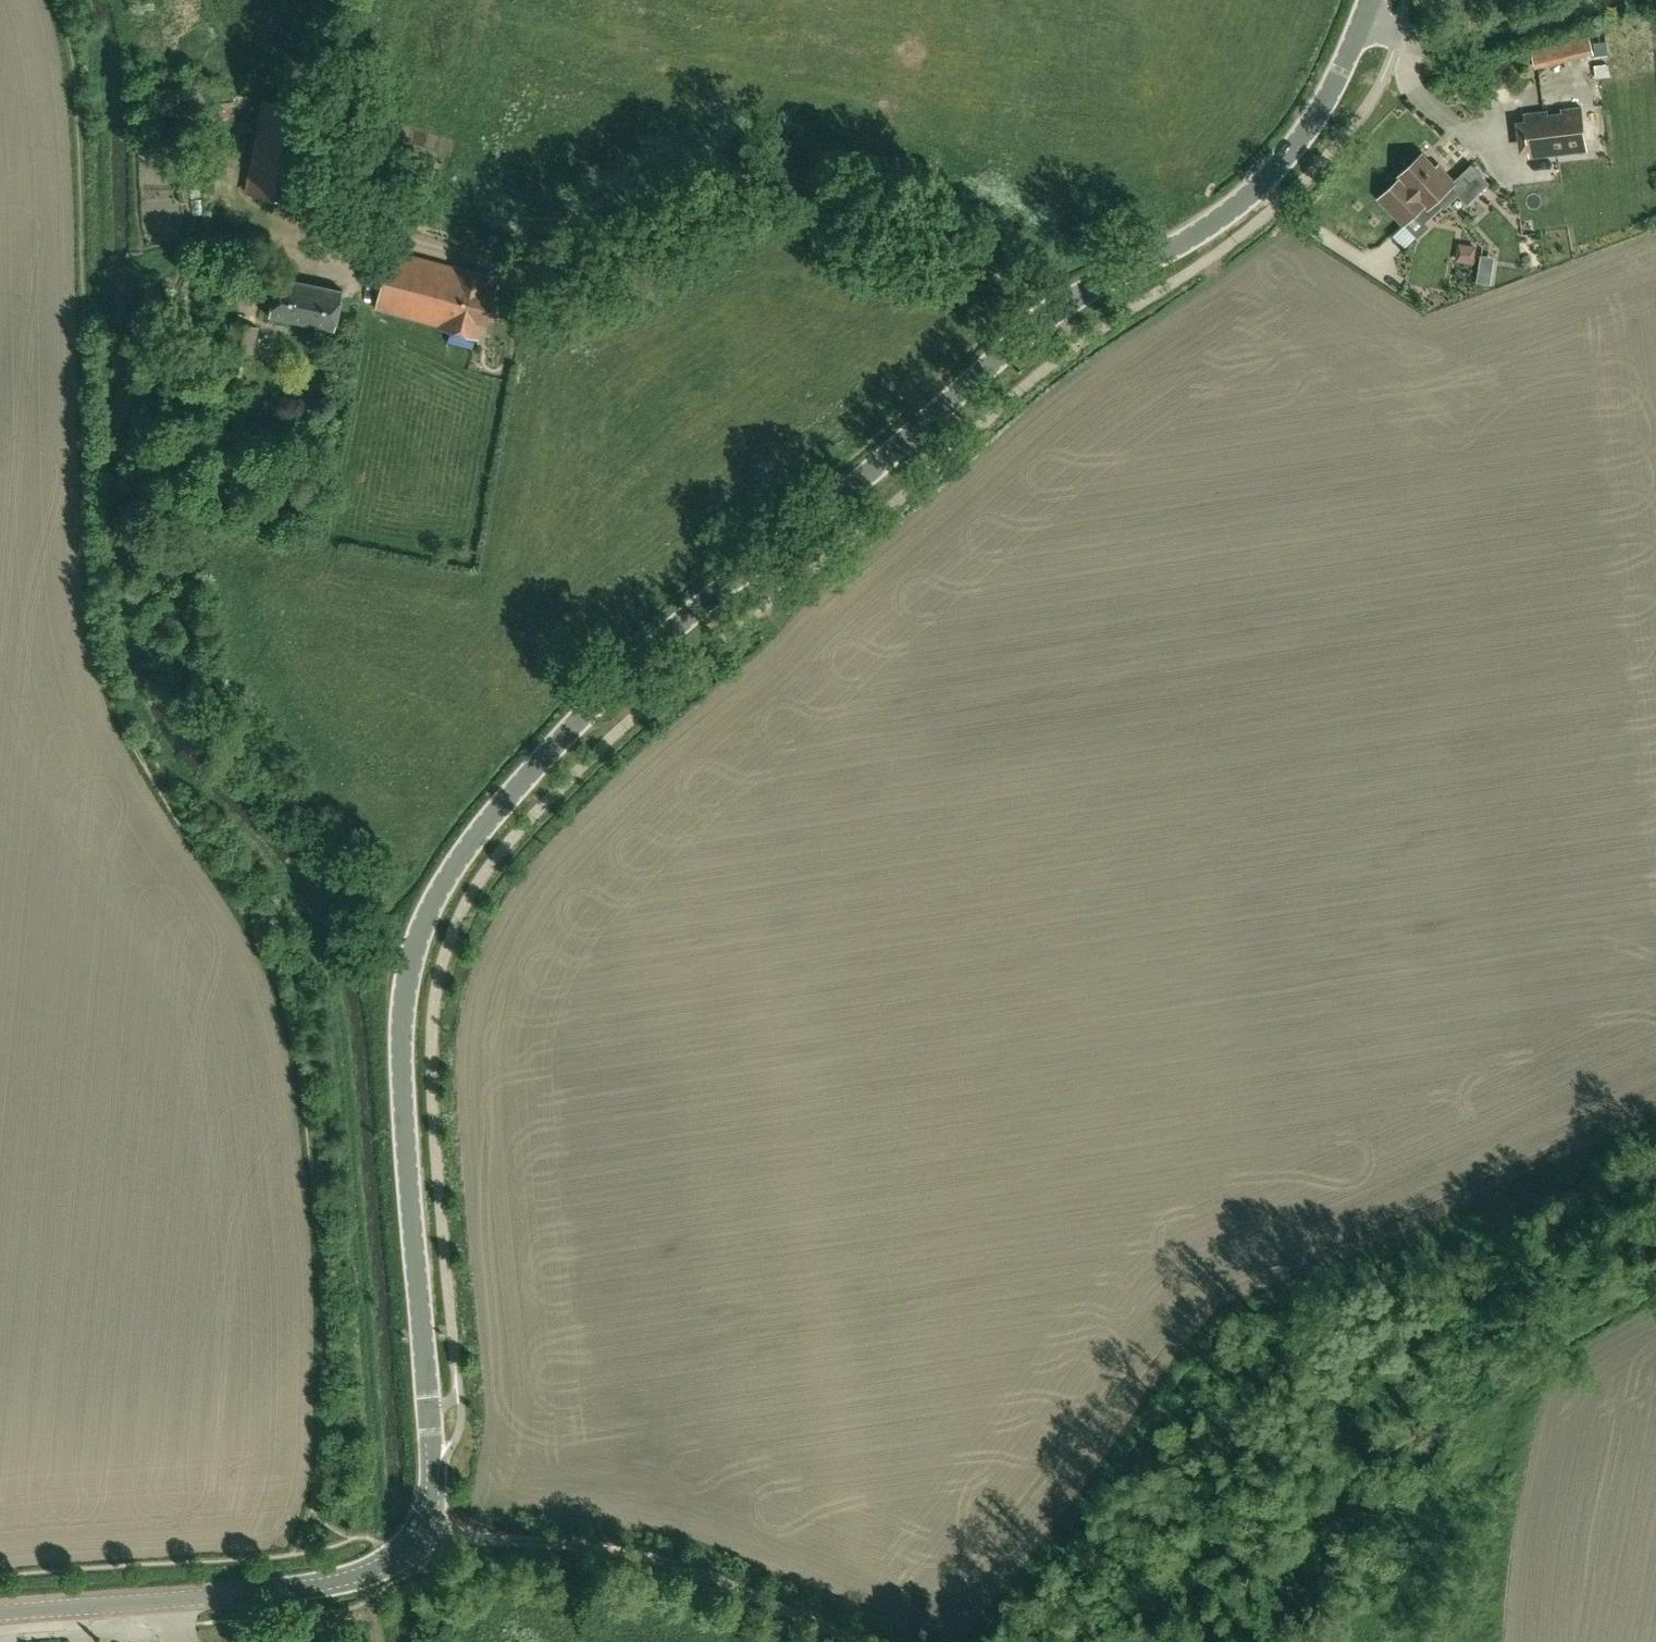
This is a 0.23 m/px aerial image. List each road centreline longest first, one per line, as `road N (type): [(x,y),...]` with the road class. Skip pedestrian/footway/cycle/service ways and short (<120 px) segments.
road 1 (tertiary): [(174,1601),(337,1584),(419,1538),(432,1491),(431,1414),(401,1065),(404,985),(425,915),(470,847),(612,693),(810,537),(1051,322),(1271,182),(1337,93),(1361,30)]
road 2 (track): [(419,1538),(607,1555),(697,1573),(827,1641)]
road 3 (tertiary): [(0,1615),(174,1601)]
road 4 (track): [(1579,0),(1444,46),(1420,42)]

